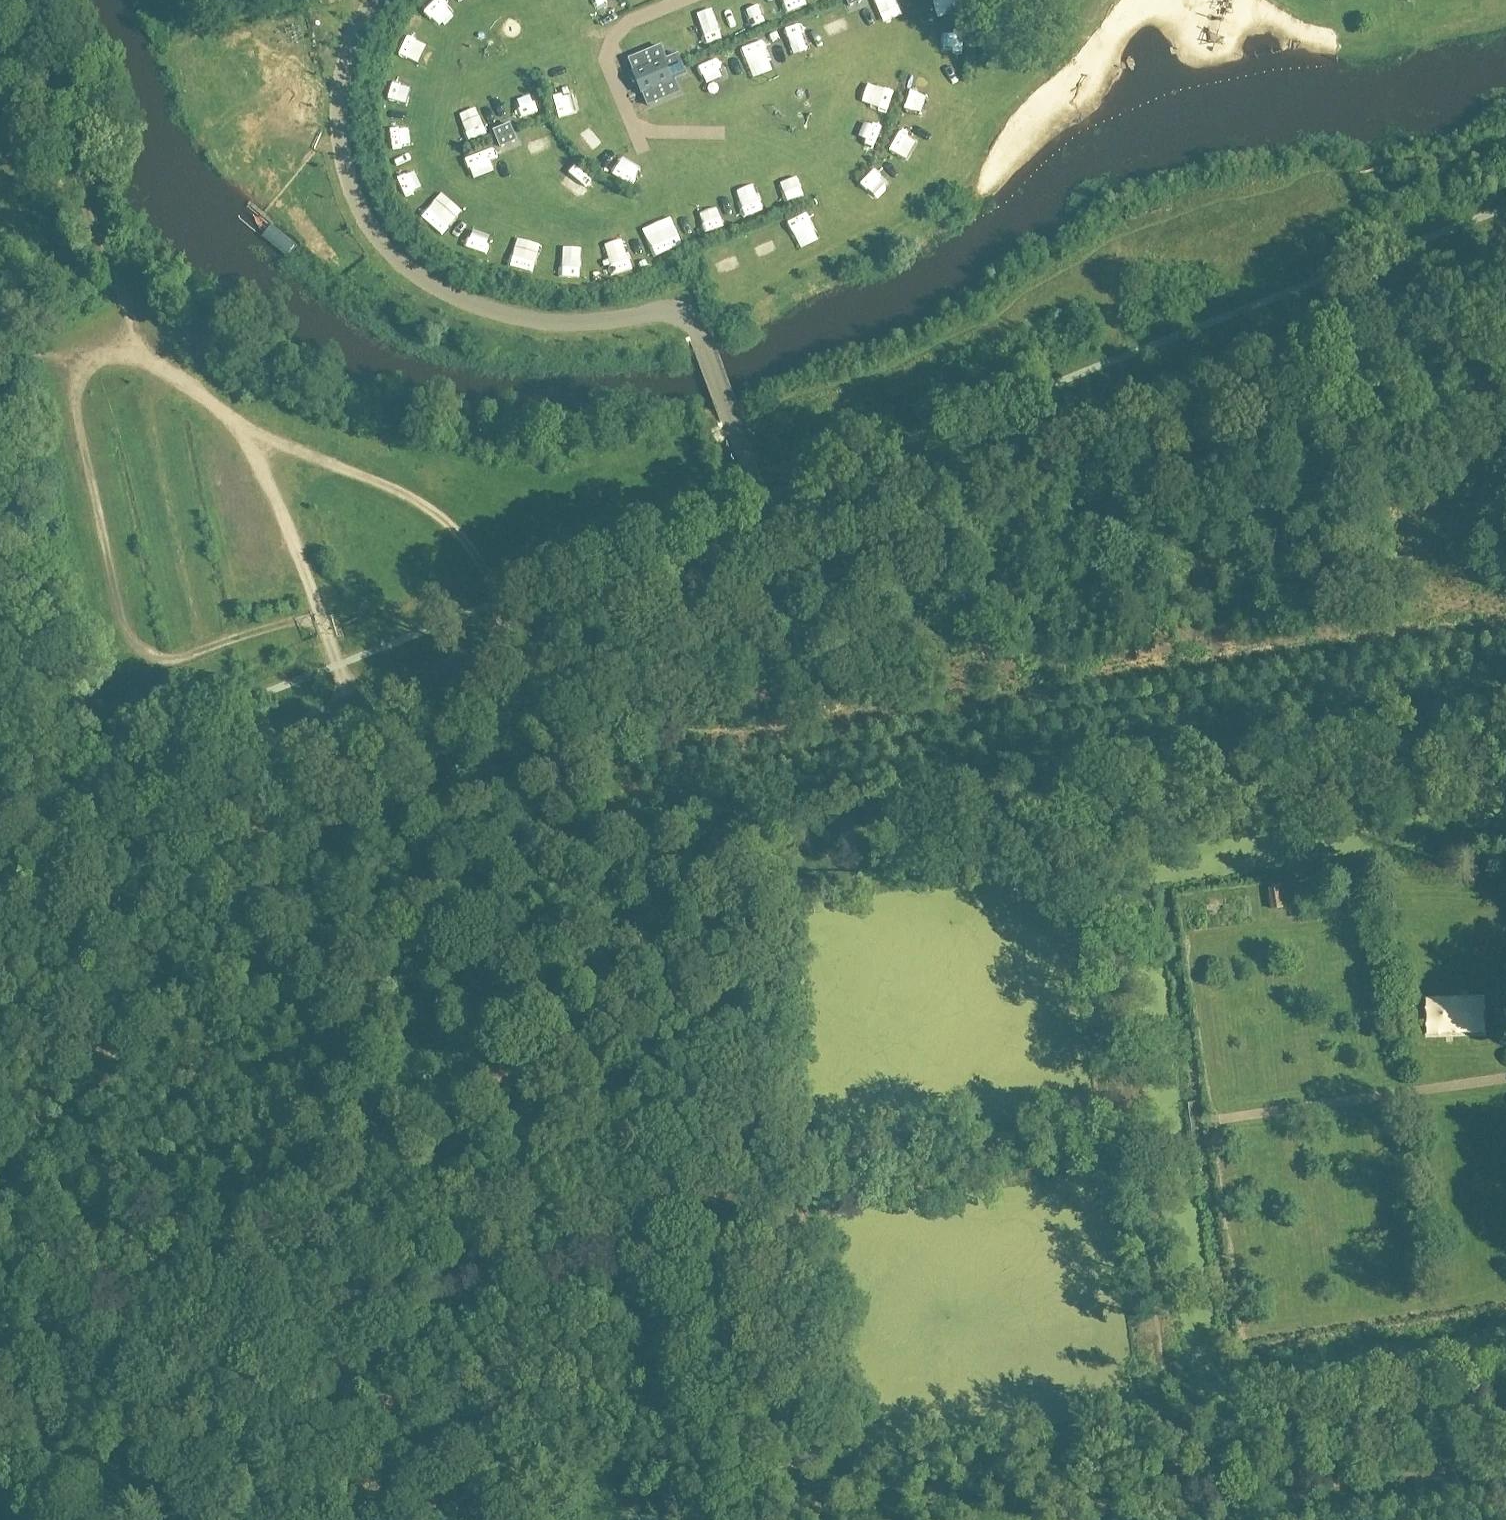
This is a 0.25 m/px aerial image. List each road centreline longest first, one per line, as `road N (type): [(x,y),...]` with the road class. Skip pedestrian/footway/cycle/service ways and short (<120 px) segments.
road 1 (tertiary): [(0,806),(139,784),(513,646),(1505,248)]
road 2 (track): [(1,0),(137,349)]

